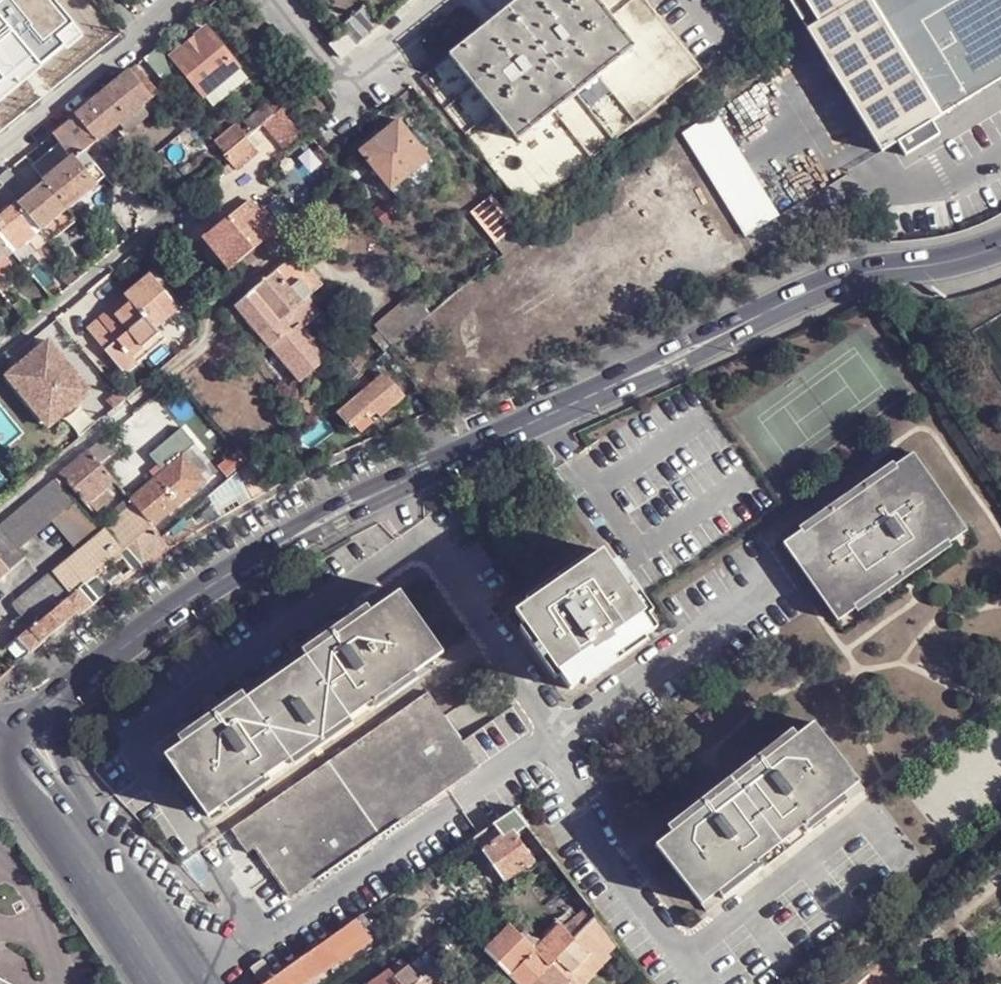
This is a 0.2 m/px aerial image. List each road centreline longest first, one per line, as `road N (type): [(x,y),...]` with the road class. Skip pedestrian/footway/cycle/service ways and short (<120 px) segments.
road 1 (tertiary): [(1000,245),(836,281),(335,514),(178,608),(56,700)]
road 2 (residential): [(0,519),(196,353)]
road 3 (residential): [(187,0),(0,155)]
road 4 (residential): [(0,358),(160,225)]
road 5 (tertiary): [(183,983),(72,820)]
road 6 (tertiary): [(72,820),(56,700)]

